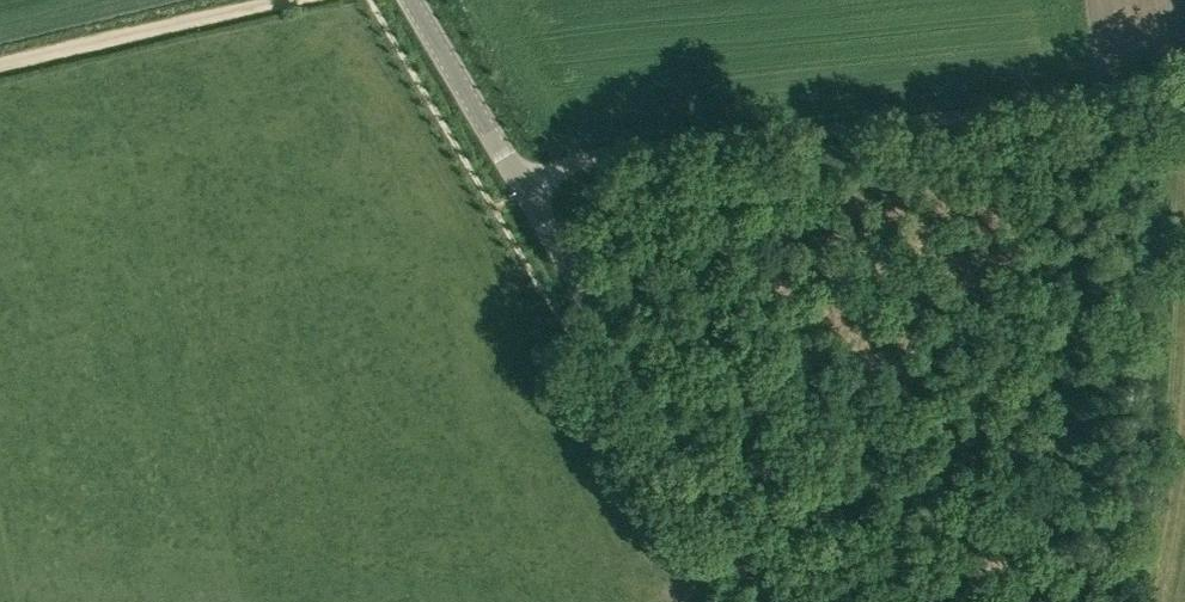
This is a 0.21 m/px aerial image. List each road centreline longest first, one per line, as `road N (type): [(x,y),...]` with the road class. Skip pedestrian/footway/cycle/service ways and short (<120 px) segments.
road 1 (unclassified): [(525,190),(571,166),(629,150),(1064,103),(1153,80)]
road 2 (unclassified): [(777,601),(525,190)]
road 3 (track): [(297,0),(0,69)]
road 4 (unclassified): [(525,190),(412,0)]

